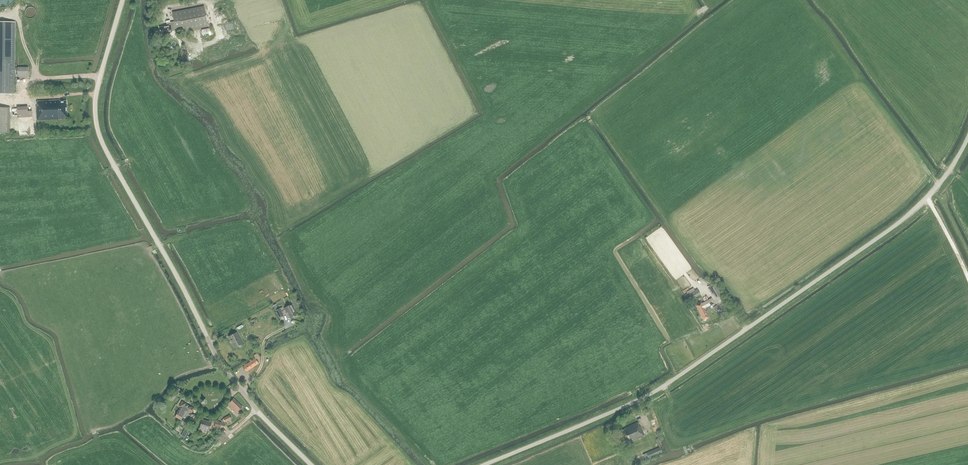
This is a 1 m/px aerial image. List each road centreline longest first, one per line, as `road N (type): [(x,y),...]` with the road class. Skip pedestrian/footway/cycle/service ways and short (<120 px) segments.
road 1 (tertiary): [(483,464),(664,386),(924,200),(967,136)]
road 2 (tertiary): [(311,464),(218,359),(99,133),(97,92),(123,0)]
road 3 (track): [(54,464),(97,440),(65,328),(0,259)]

